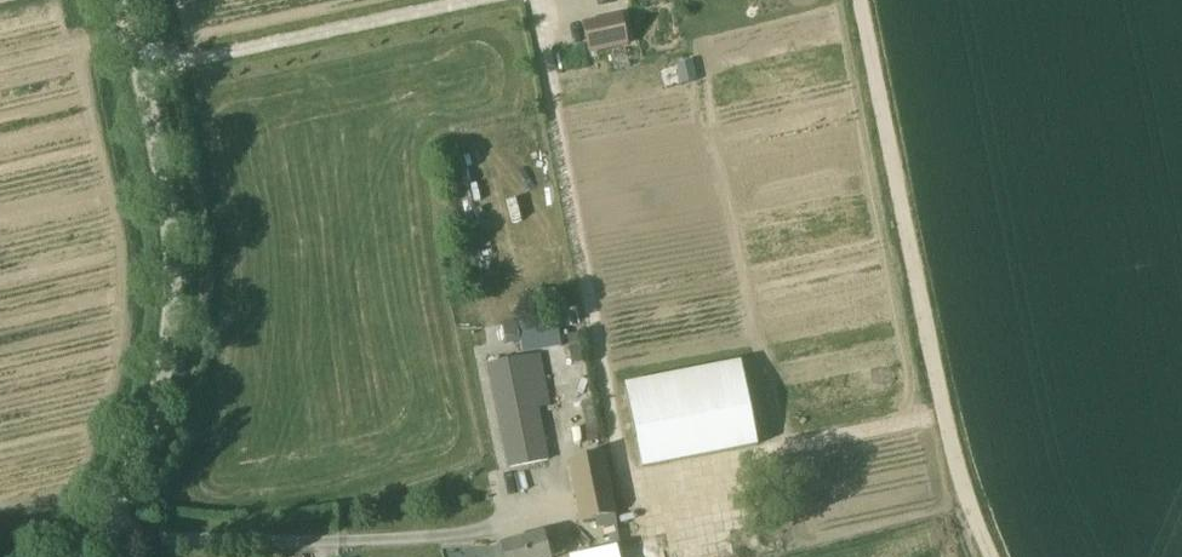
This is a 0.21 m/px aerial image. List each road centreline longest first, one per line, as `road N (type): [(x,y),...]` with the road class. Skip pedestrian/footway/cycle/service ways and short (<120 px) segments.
road 1 (unclassified): [(81,556),(112,518),(164,375),(173,317),(174,244),(125,0)]
road 2 (track): [(865,0),(954,468),(989,556)]

